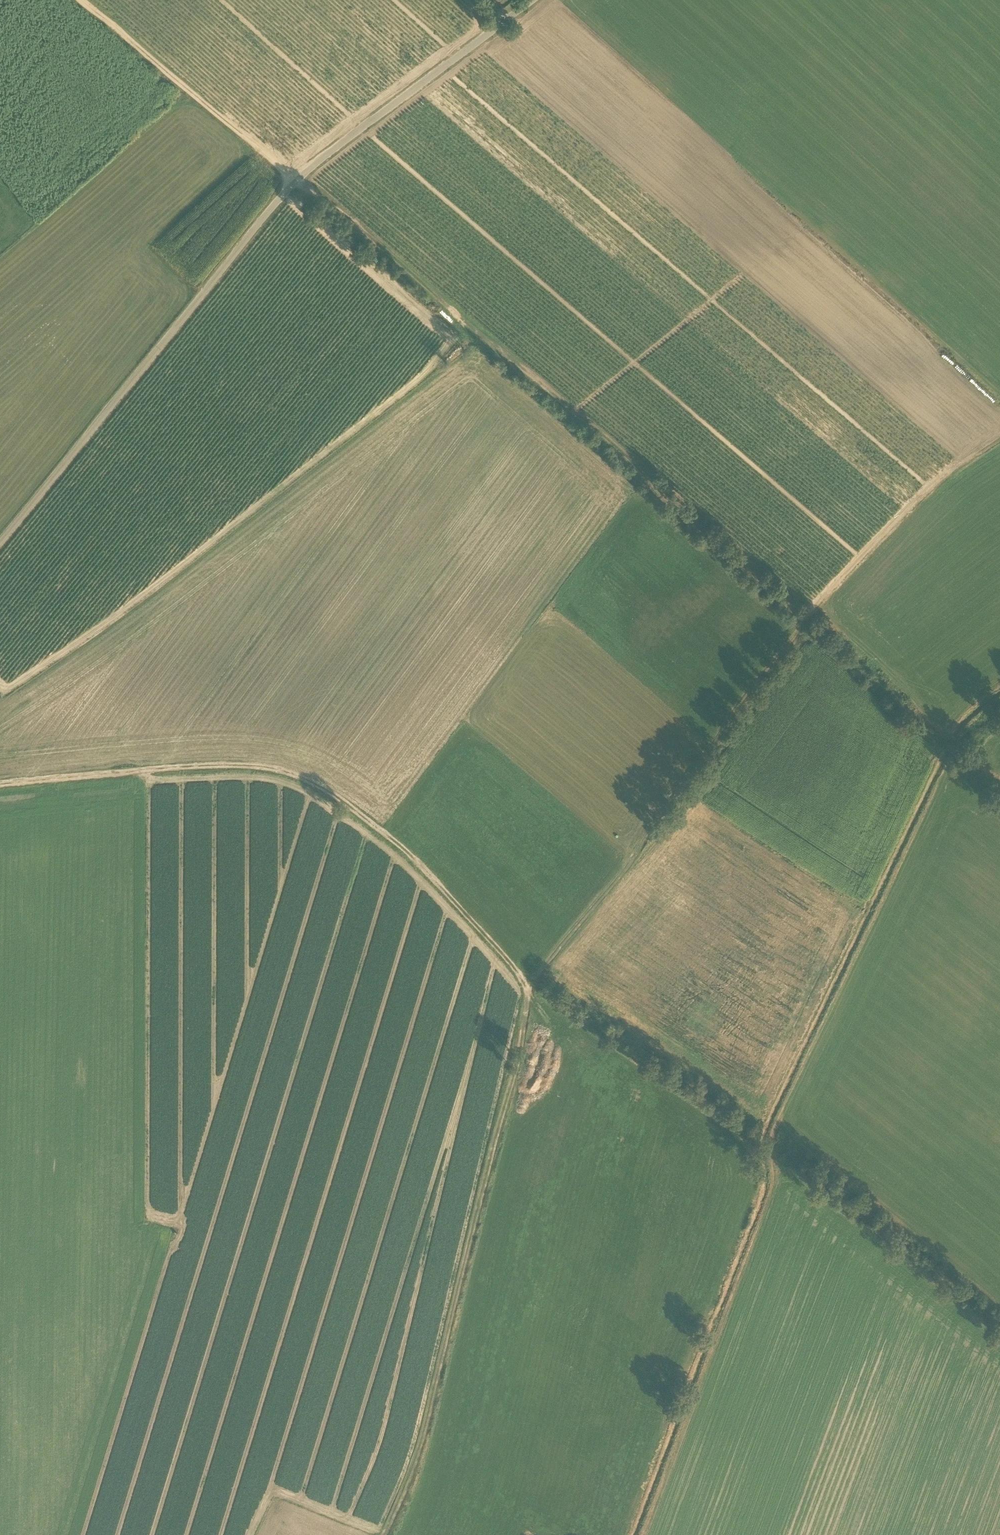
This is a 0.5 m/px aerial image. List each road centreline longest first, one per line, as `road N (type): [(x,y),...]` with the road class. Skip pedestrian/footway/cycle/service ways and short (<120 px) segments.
road 1 (track): [(387,1534),(420,1463),(535,980),(739,727),(815,618)]
road 2 (track): [(815,618),(625,467),(84,0)]
road 3 (track): [(535,980),(411,856),(297,778),(253,766),(0,783)]
road 4 (unclassified): [(294,183),(0,543)]
road 5 (unclassified): [(294,183),(533,0)]
road 6 (track): [(815,618),(936,483),(999,438)]
road 7 (track): [(815,618),(999,780)]

